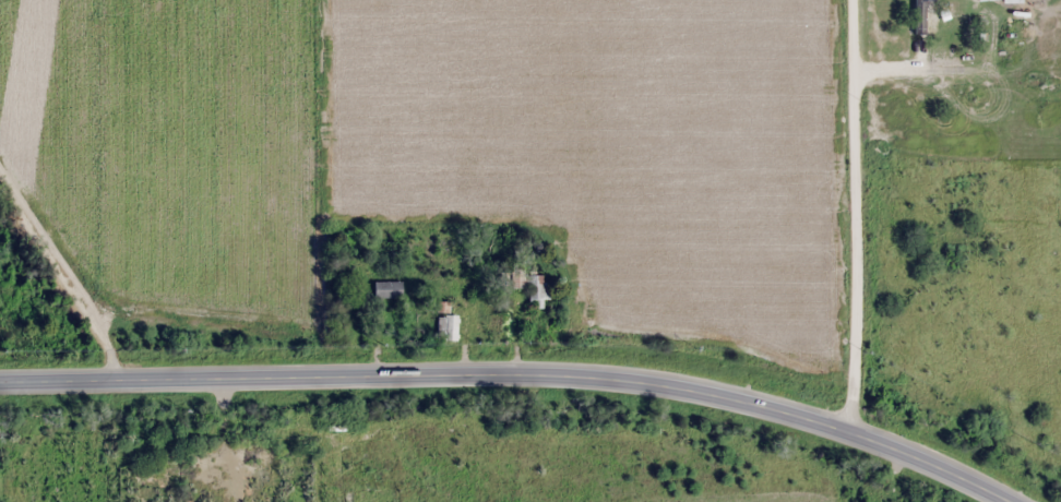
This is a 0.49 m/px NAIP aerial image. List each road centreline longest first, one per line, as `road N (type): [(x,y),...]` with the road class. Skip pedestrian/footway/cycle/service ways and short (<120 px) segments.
road 1 (primary): [(0,378),(585,375),(755,397),(850,429)]
road 2 (residential): [(849,0),(850,429)]
road 3 (residential): [(140,373),(0,115)]
road 4 (primary): [(850,429),(1017,501)]

